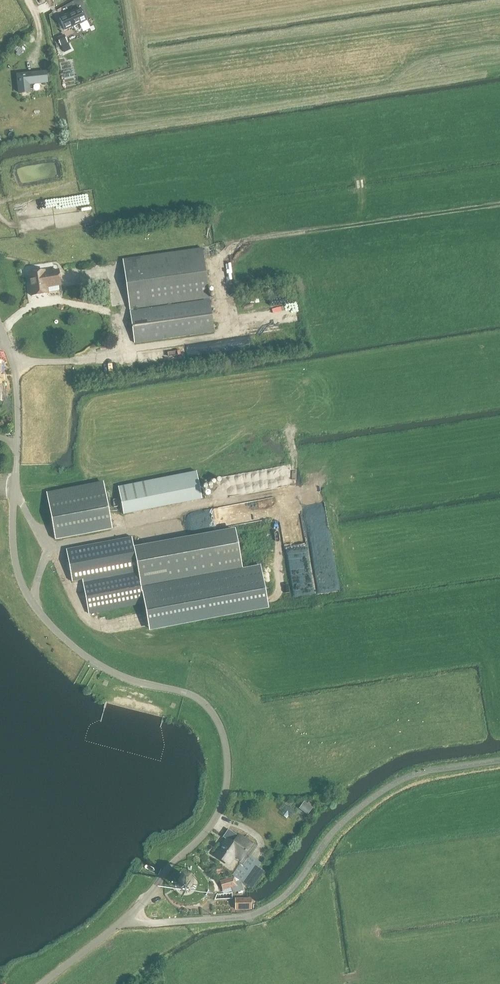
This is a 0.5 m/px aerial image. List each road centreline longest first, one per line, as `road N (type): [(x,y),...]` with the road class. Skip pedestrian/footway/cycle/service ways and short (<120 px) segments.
road 1 (unclassified): [(44,983),(123,921),(205,834),(223,799),(227,752),(203,702),(90,659),(52,627),(21,583),(11,519),(16,363),(0,327)]
road 2 (track): [(230,334),(221,261),(246,245),(499,207)]

